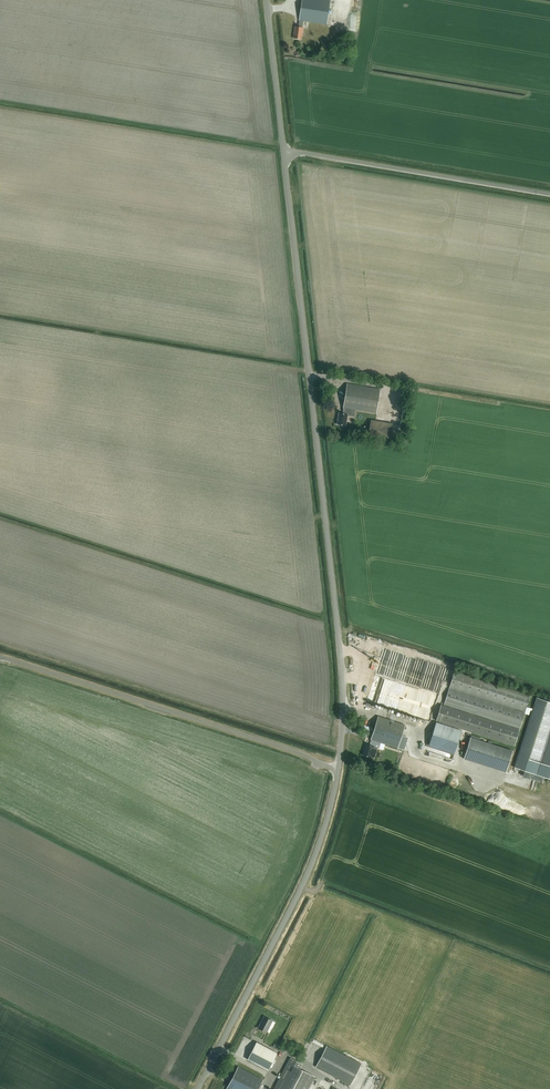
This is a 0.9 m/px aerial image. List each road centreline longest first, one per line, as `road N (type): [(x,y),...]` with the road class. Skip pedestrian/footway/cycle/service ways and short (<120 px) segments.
road 1 (unclassified): [(198,1088),(305,876),(340,756),(330,554),(283,150)]
road 2 (unclassified): [(549,194),(283,150)]
road 3 (unclassified): [(283,150),(266,0)]

